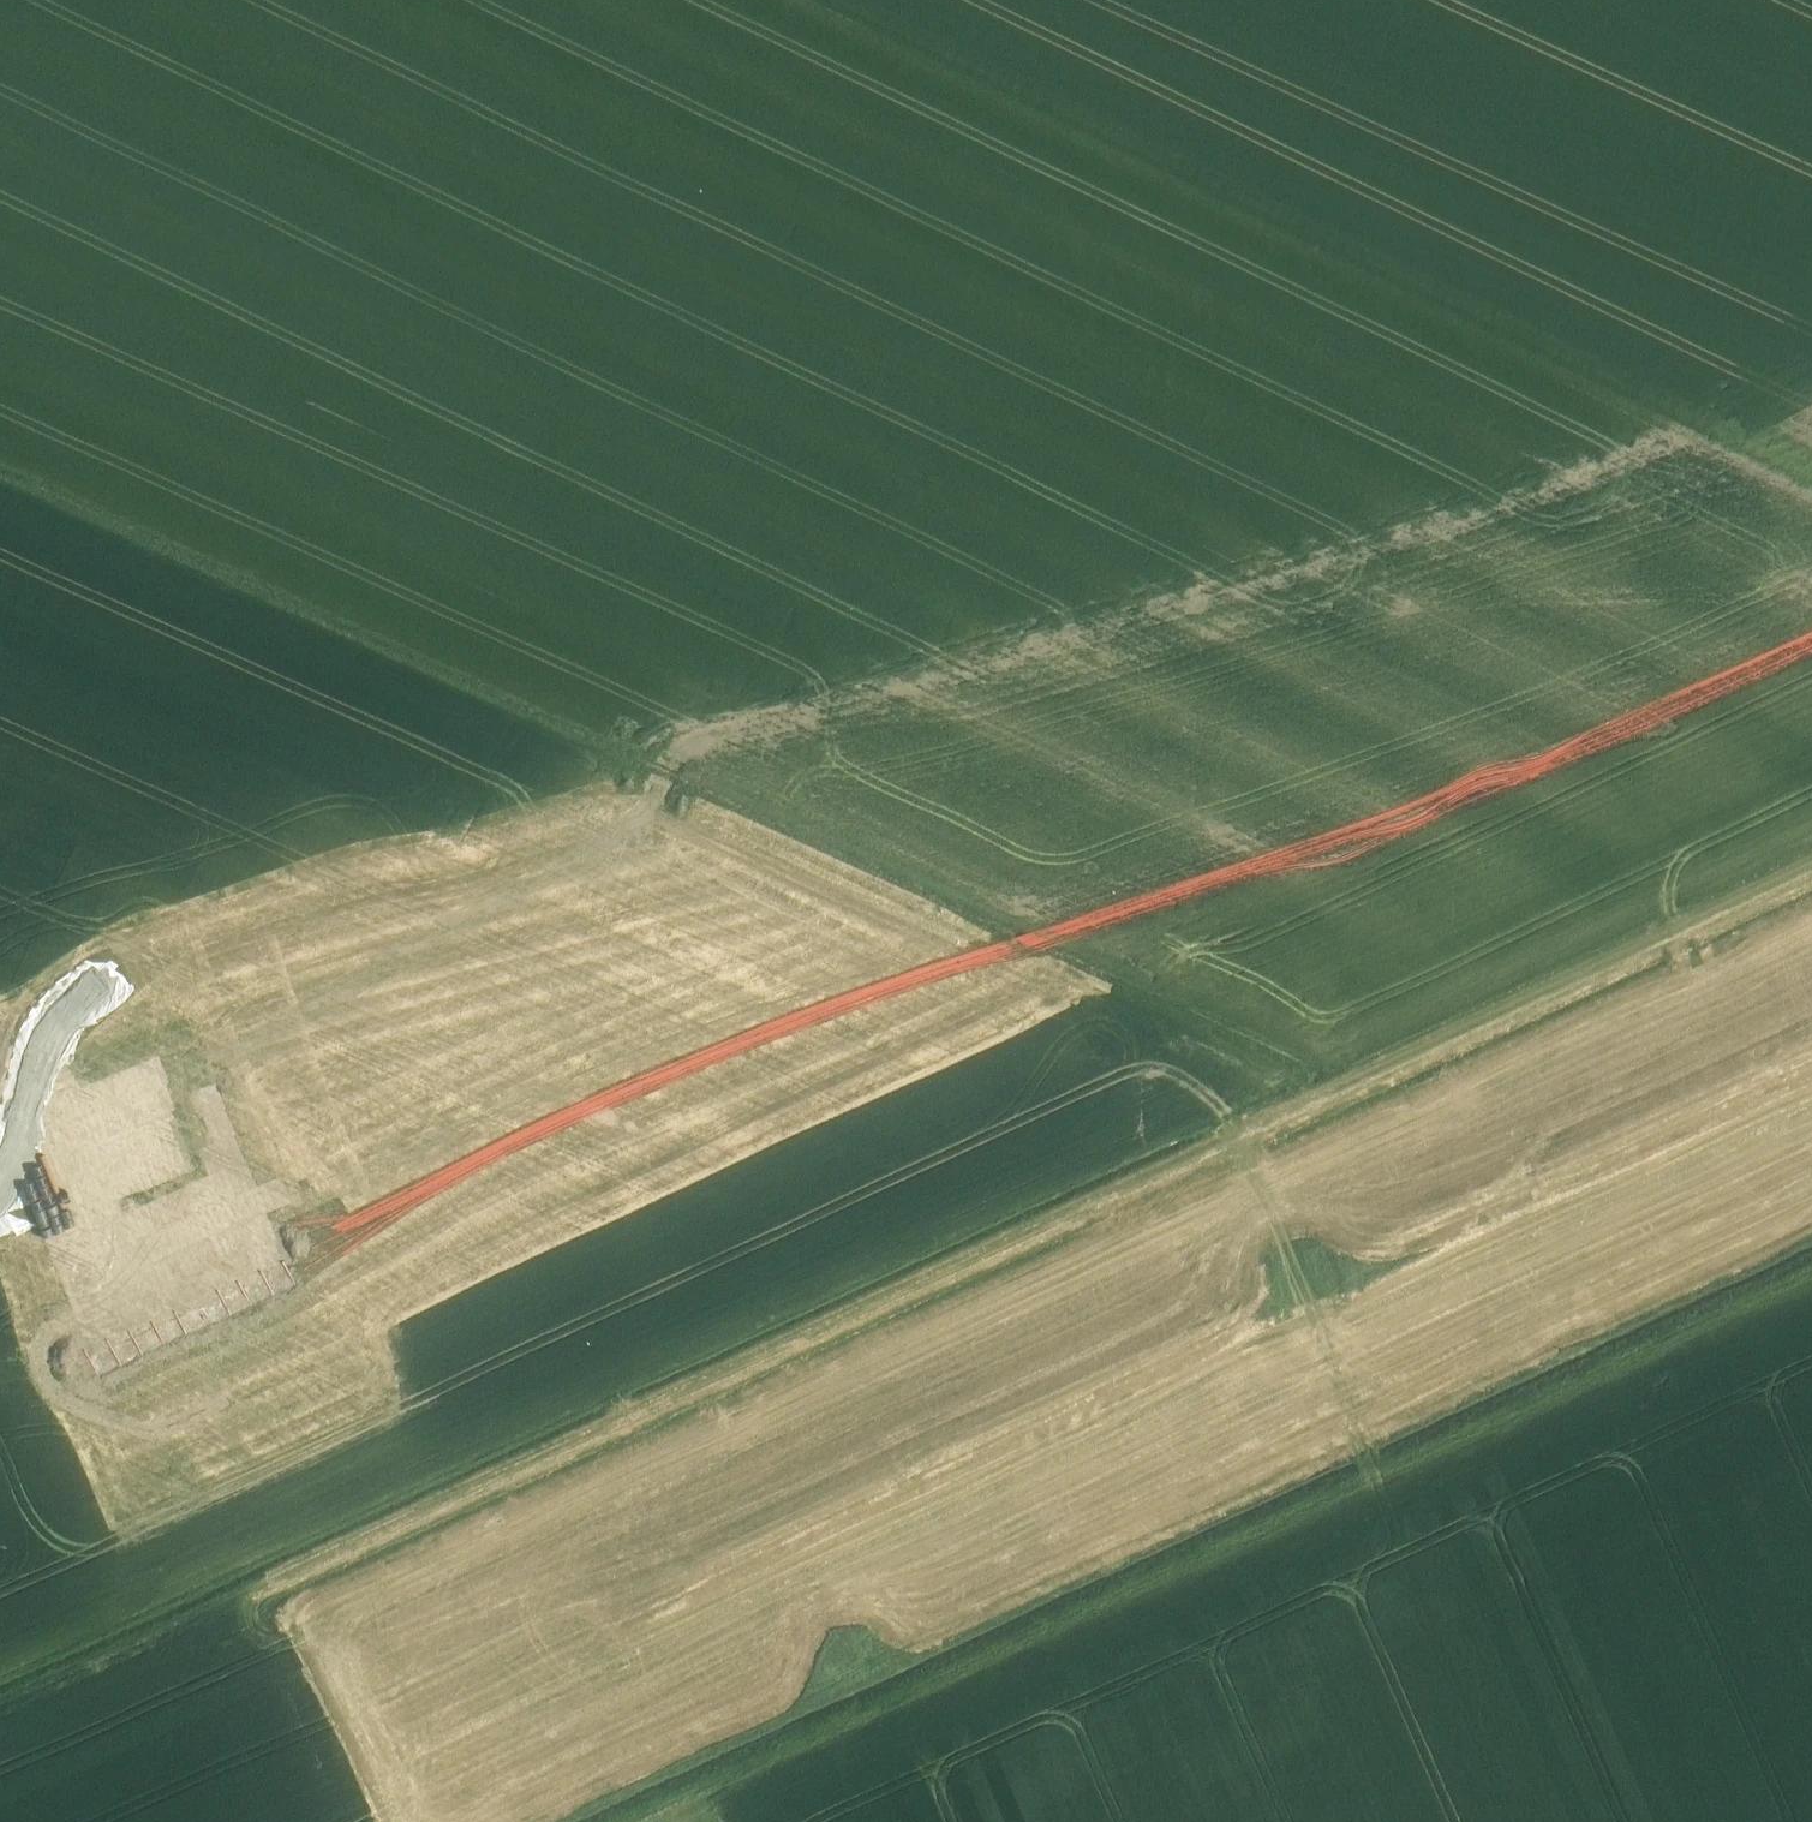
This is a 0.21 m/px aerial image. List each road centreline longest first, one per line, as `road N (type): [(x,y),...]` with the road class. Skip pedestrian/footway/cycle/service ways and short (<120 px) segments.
road 1 (track): [(1811,863),(0,1702)]
road 2 (track): [(1236,1132),(1325,1323)]

